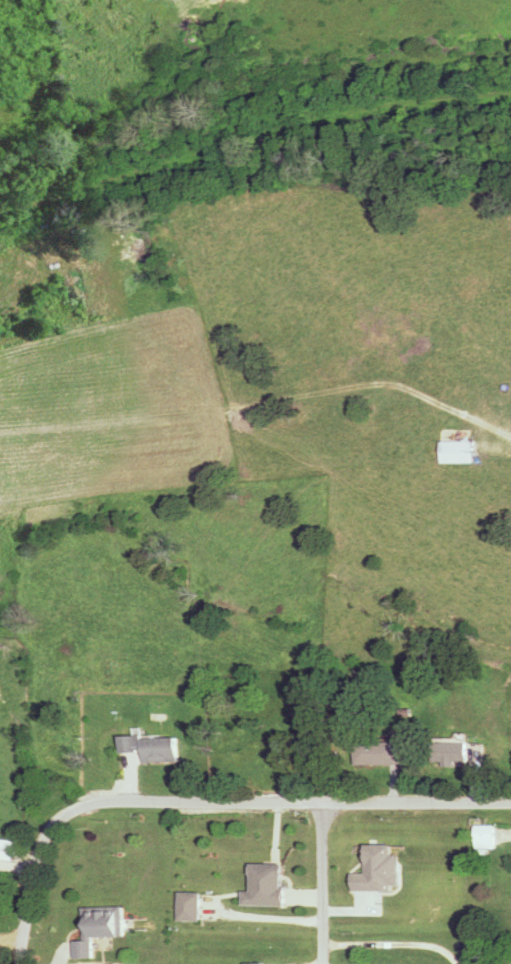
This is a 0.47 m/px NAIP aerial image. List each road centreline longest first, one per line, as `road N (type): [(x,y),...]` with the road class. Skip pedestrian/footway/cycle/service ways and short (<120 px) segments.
road 1 (residential): [(24,963),(42,843),(68,811),(97,801),(510,802)]
road 2 (residential): [(320,963),(316,801)]

